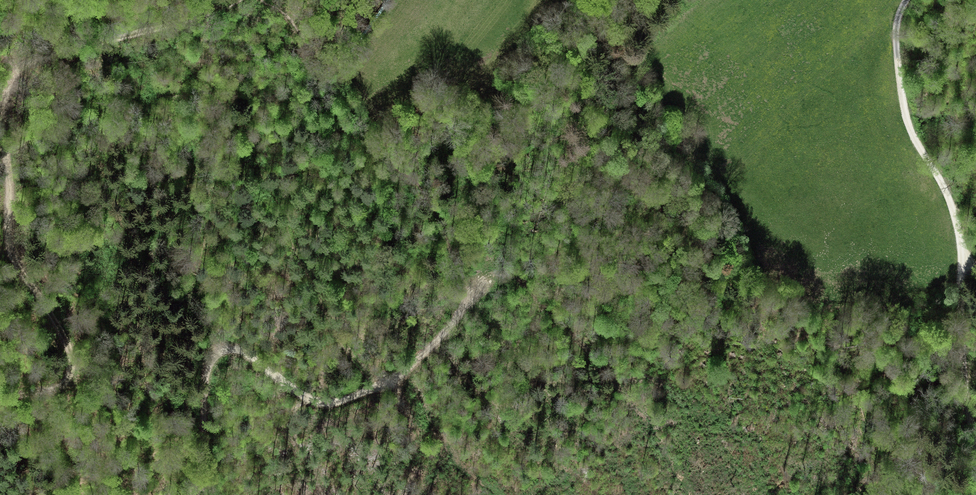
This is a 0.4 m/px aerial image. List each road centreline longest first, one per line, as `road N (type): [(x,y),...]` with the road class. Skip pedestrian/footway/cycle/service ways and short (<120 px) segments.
road 1 (track): [(0,403),(61,386),(71,359),(58,321),(8,239),(7,80),(35,59),(202,18),(238,0)]
road 2 (track): [(474,292),(515,269),(582,257),(688,218),(745,280),(803,306),(914,316),(960,311)]
road 3 (track): [(474,292),(402,376),(338,402),(314,400),(244,353),(218,355),(207,374),(205,454),(191,494)]
road 4 (track): [(905,0),(896,34),(903,103),(912,137),(950,200),(964,267)]
road 5 (track): [(975,441),(962,371),(964,267)]

